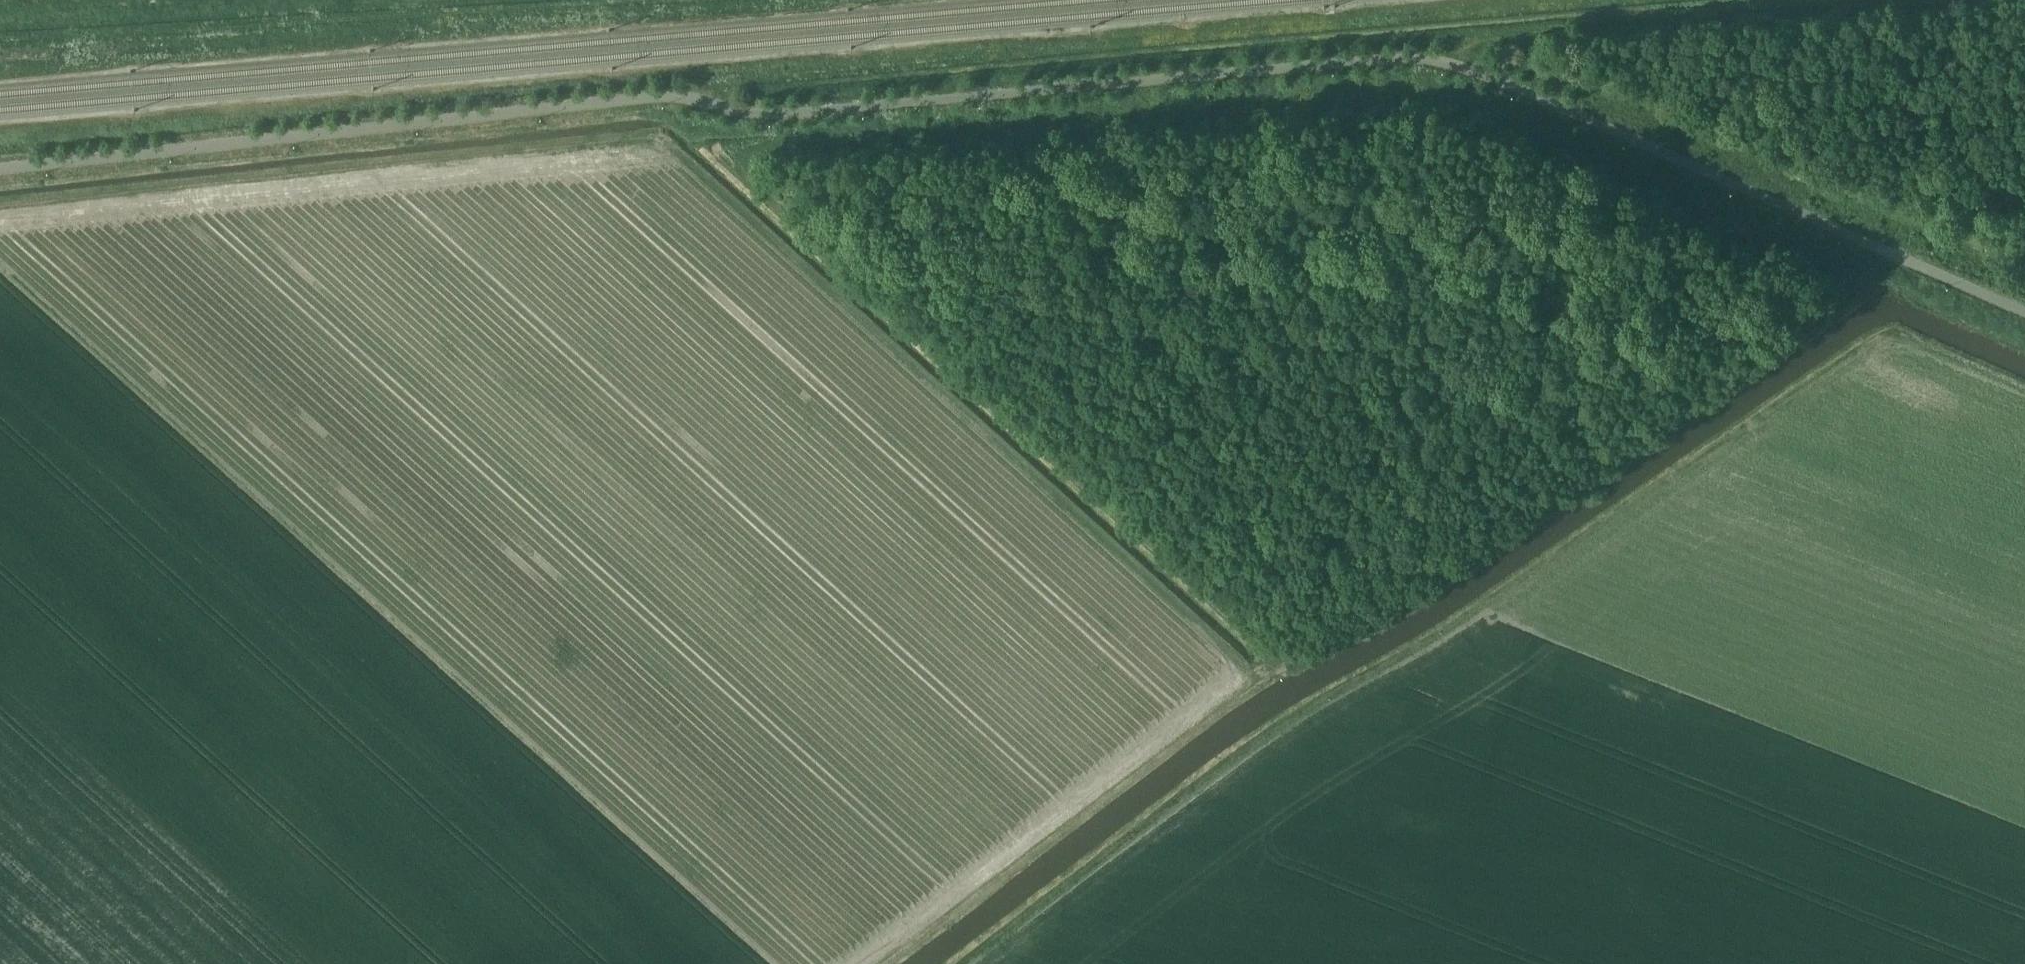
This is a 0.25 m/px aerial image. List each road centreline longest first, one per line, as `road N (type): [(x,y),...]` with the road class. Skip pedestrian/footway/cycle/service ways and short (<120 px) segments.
road 1 (track): [(964,963),(1247,748),(1447,632),(1861,343),(1897,331),(2024,390)]
road 2 (track): [(712,0),(0,39)]
road 3 (track): [(1289,664),(1261,675),(875,963)]

